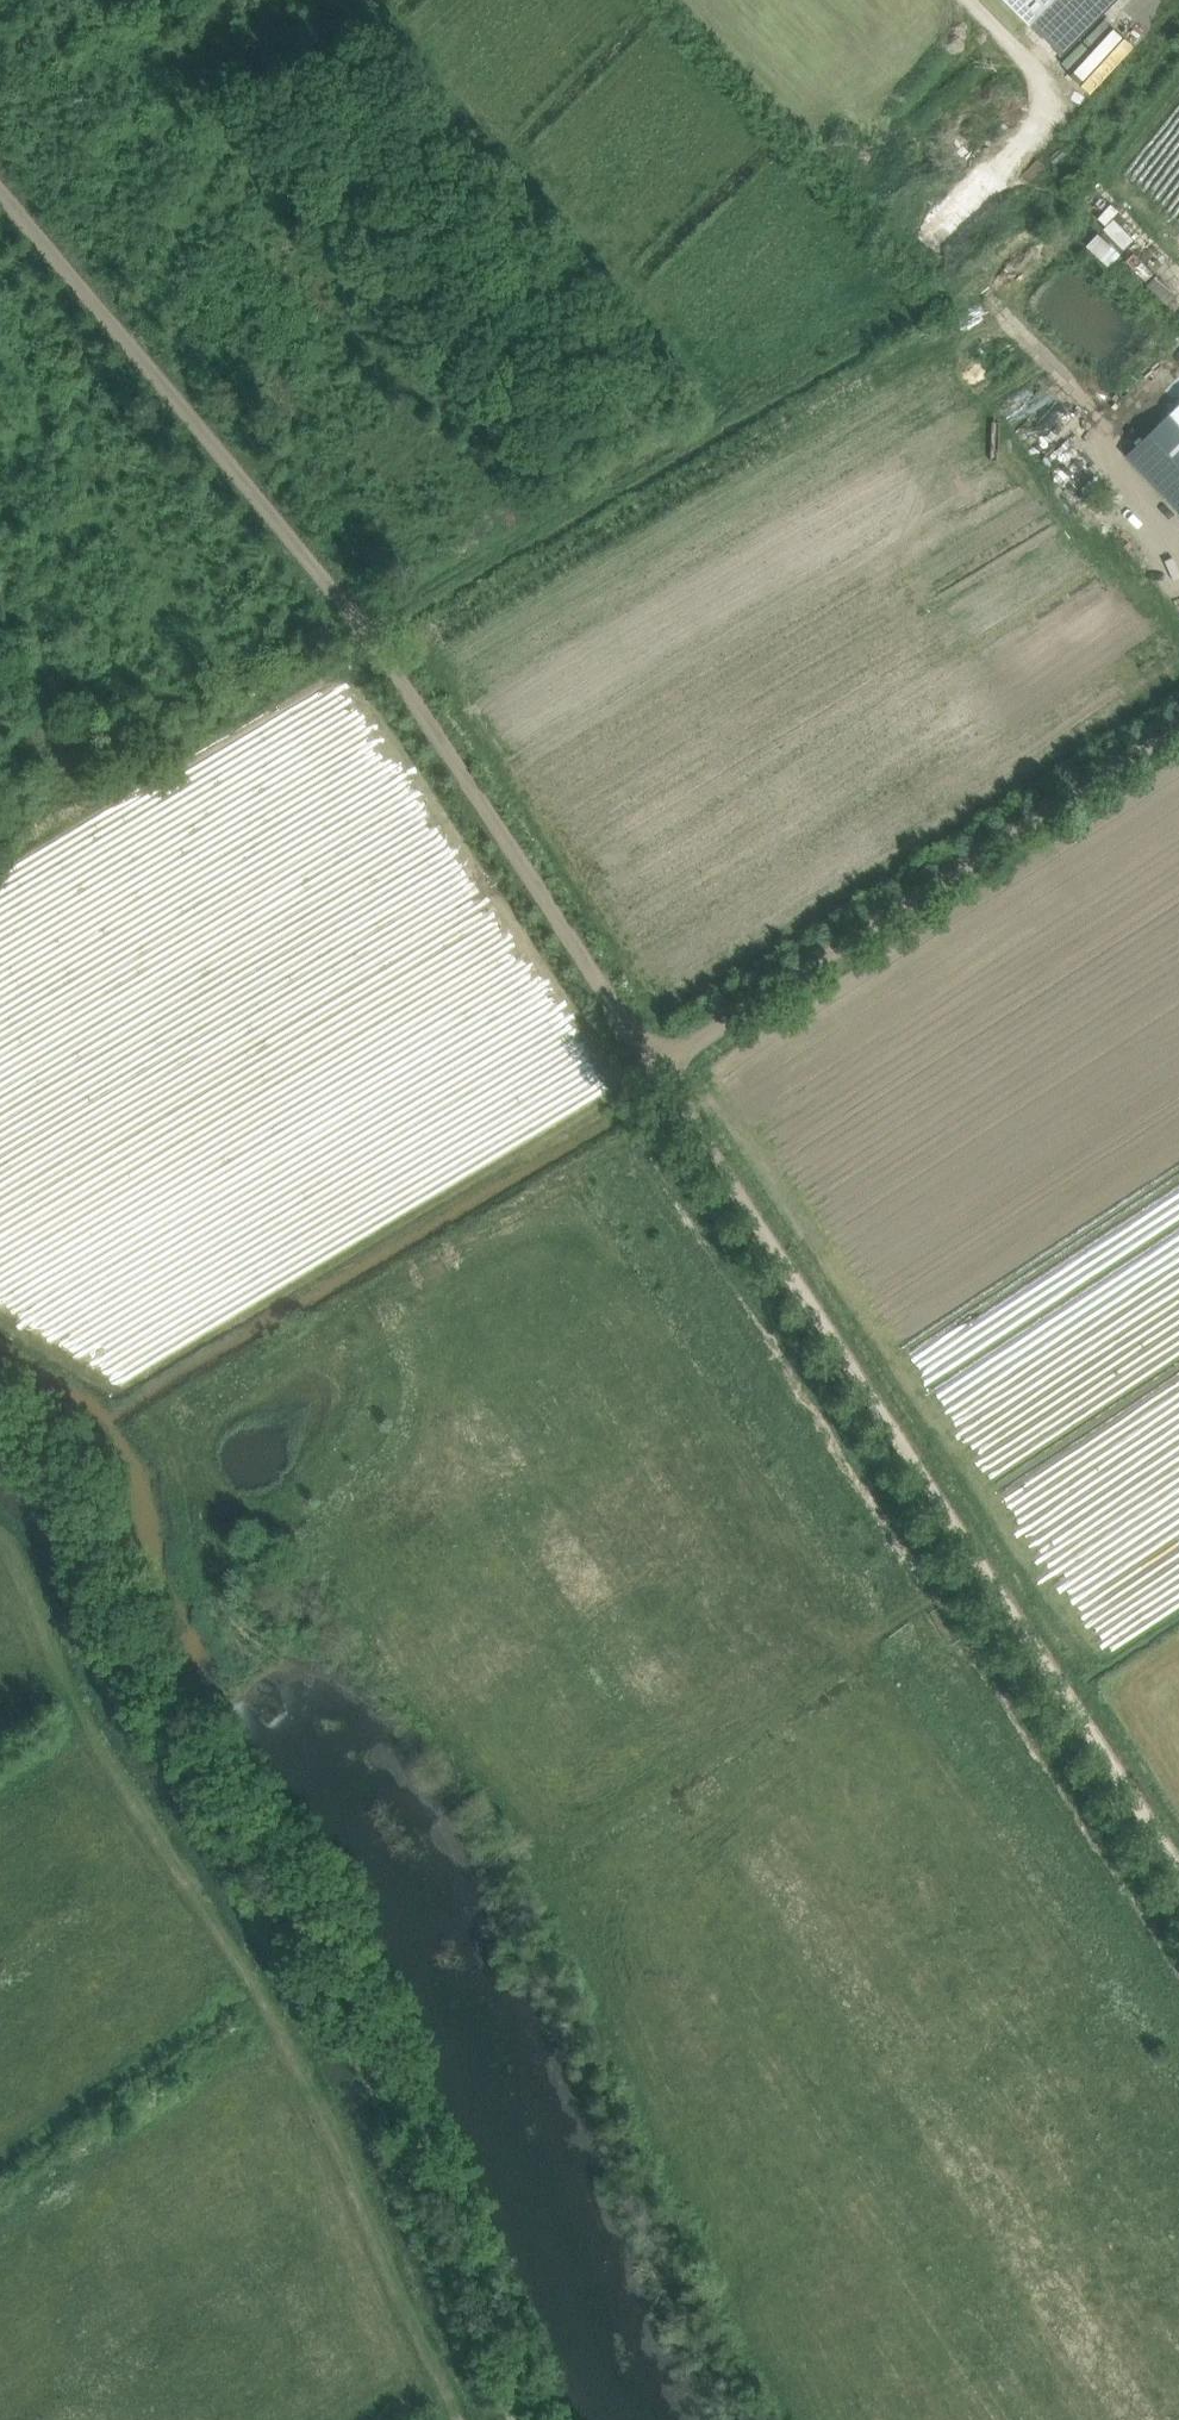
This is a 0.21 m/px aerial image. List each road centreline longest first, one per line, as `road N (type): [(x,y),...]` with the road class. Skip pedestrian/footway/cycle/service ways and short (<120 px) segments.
road 1 (track): [(0,186),(382,646),(656,1062)]
road 2 (track): [(656,1062),(1178,1875)]
road 3 (track): [(656,1062),(1178,725)]

